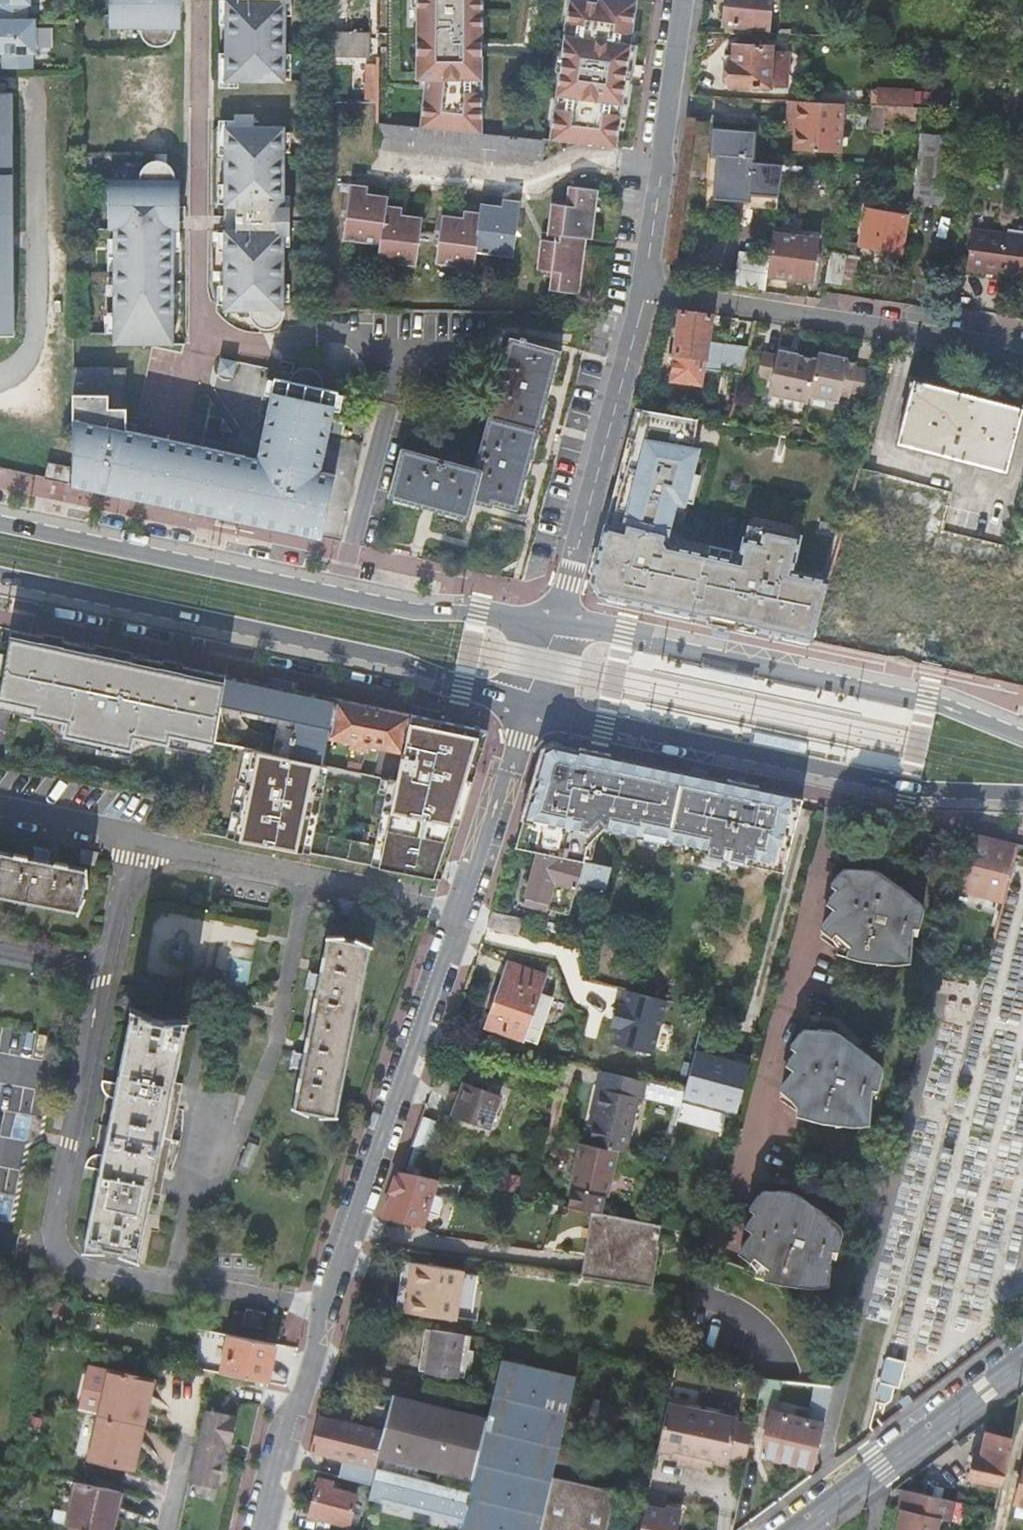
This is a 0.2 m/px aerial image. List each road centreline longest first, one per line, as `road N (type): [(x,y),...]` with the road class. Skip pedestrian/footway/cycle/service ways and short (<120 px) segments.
road 1 (residential): [(315,1305),(82,1269),(58,1246),(135,837)]
road 2 (primary): [(553,619),(424,614),(0,521)]
road 3 (primary): [(0,572),(407,660),(526,709)]
road 4 (primary): [(526,709),(912,790),(1022,794)]
road 5 (primary): [(1022,731),(851,678),(553,619)]
road 6 (unclassified): [(315,1305),(452,906)]
road 7 (unclassified): [(1022,349),(649,291)]
road 8 (unclassified): [(649,291),(553,619)]
road 9 (residential): [(135,837),(452,906)]
road 10 (unclassified): [(686,0),(649,291)]
road 11 (secondary): [(797,1529),(1022,1359)]
road 12 (unclassified): [(259,1529),(315,1305)]
road 13 (unclassified): [(452,906),(526,709)]
road 14 (residential): [(0,809),(135,837)]

